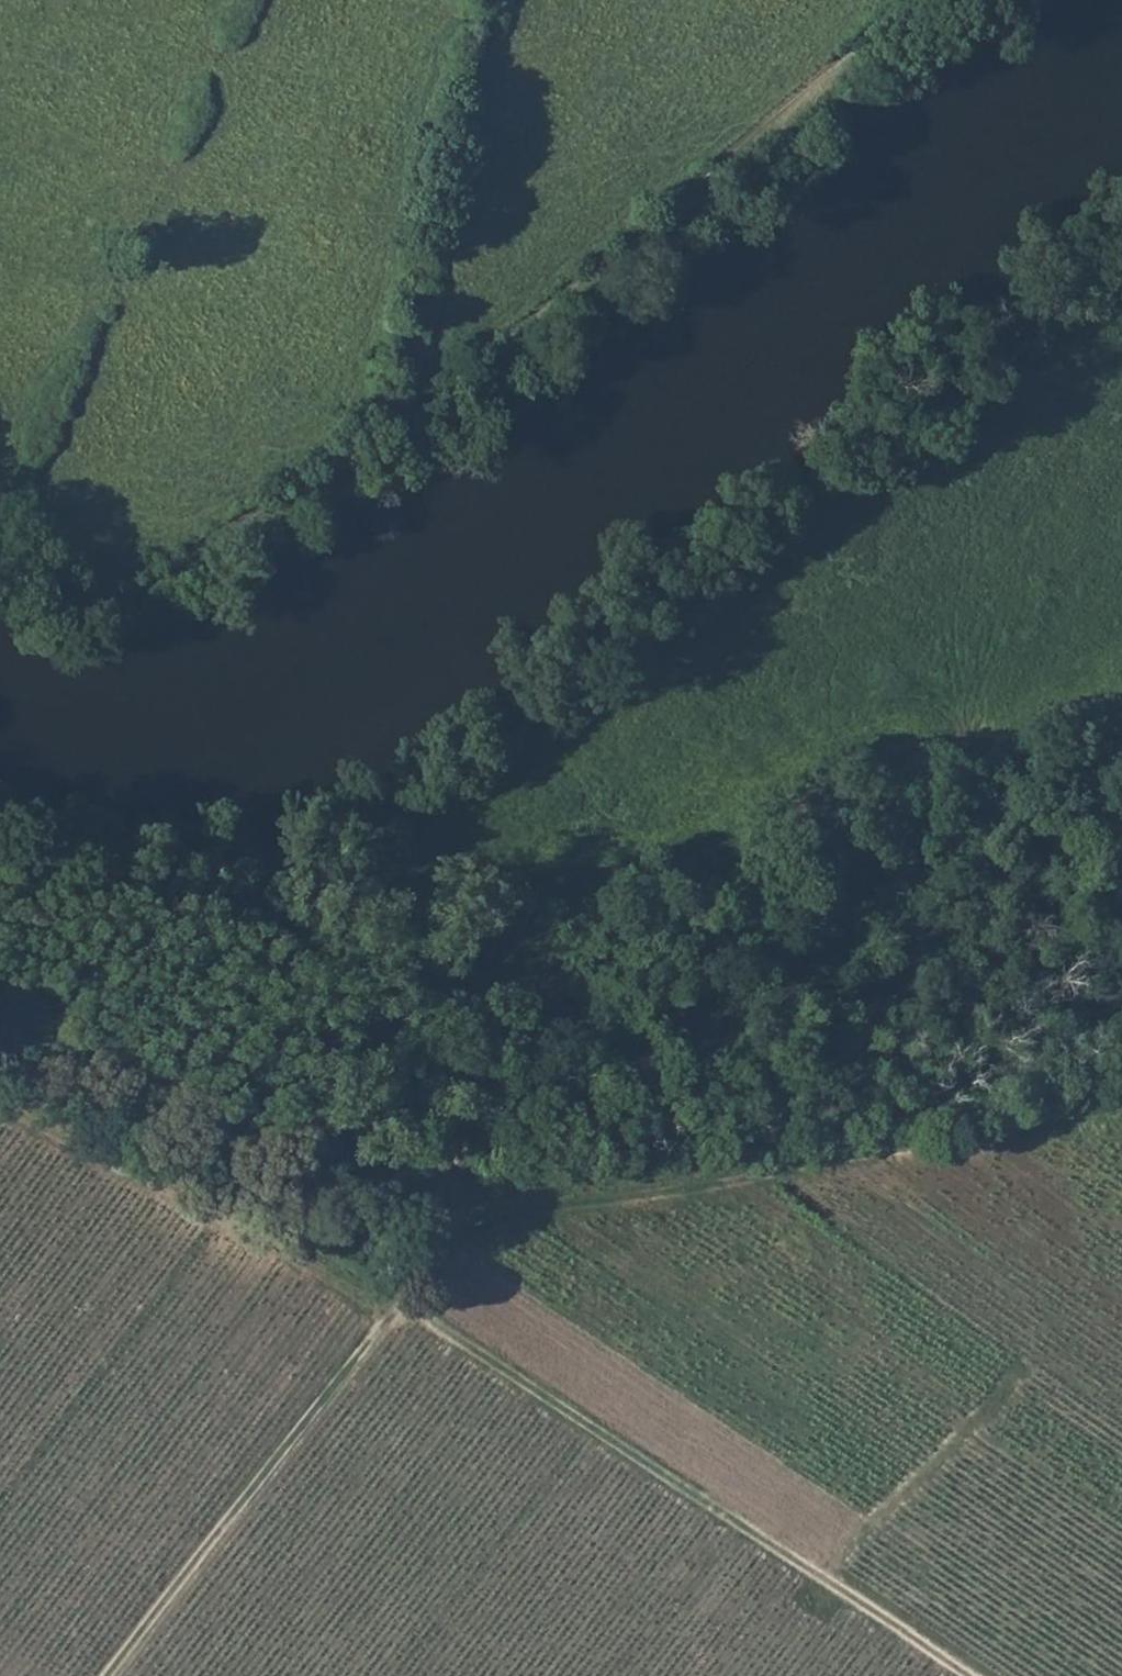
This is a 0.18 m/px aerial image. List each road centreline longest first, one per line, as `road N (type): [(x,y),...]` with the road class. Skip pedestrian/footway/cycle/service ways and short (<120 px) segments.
road 1 (track): [(114,1675),(390,1311),(940,1675)]

